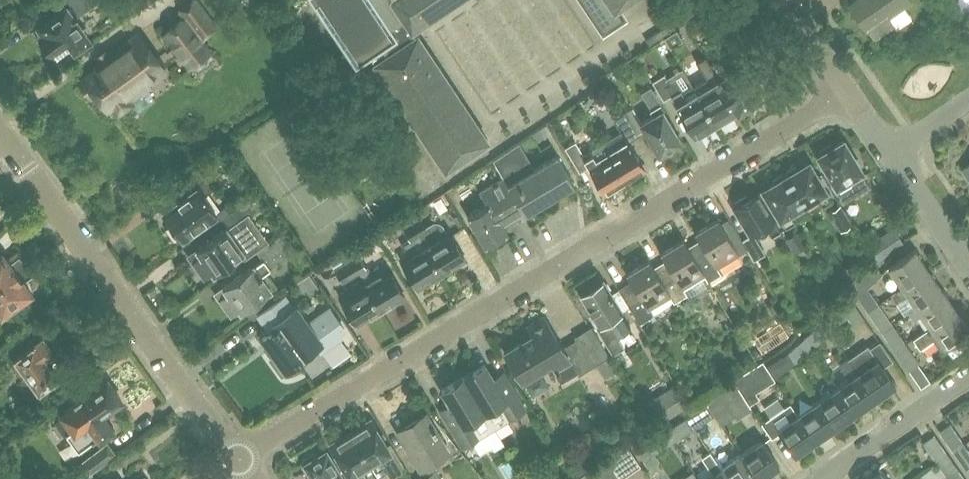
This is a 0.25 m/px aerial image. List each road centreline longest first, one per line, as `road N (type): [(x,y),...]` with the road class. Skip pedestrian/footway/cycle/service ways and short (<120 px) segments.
road 1 (unclassified): [(240,461),(851,93)]
road 2 (unclassified): [(240,461),(0,127)]
road 3 (unclassified): [(823,478),(968,374)]
road 4 (unclassified): [(968,272),(891,156)]

